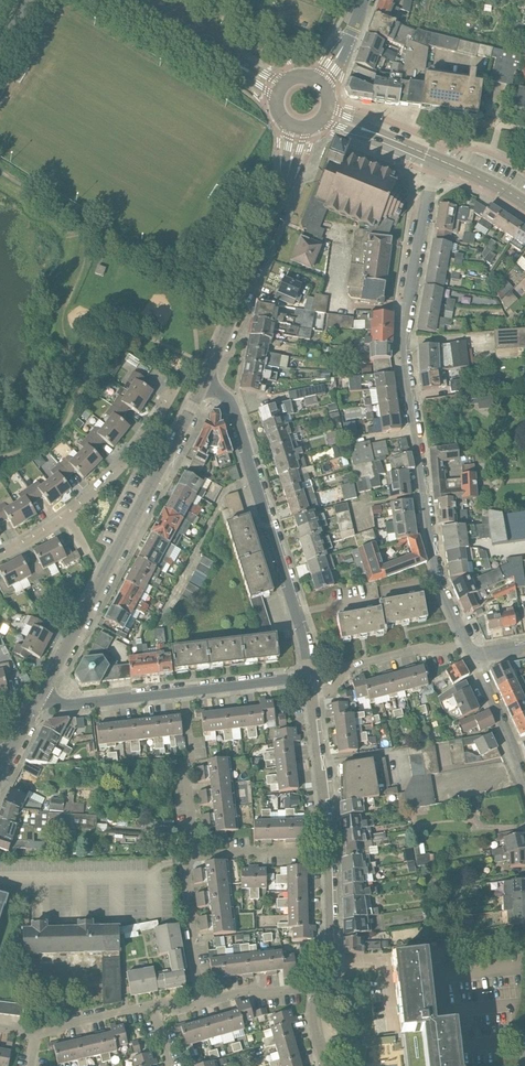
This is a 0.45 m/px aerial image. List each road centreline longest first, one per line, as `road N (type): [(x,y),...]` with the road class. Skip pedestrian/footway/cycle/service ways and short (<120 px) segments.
road 1 (residential): [(466,640),(435,558),(404,360),(438,160)]
road 2 (residential): [(41,695),(140,519),(203,383)]
road 3 (residential): [(306,677),(299,624),(229,397),(203,383)]
road 4 (residential): [(203,383),(266,239),(299,128)]
road 5 (residential): [(0,554),(70,514),(142,442),(176,391)]
road 6 (residential): [(466,640),(346,668),(311,705)]
road 7 (tertiary): [(280,89),(132,0)]
road 8 (residential): [(194,851),(184,693)]
road 9 (residential): [(203,1003),(186,867),(194,851)]
road 10 (residential): [(327,851),(311,705)]
road 11 (residential): [(41,695),(65,705),(184,693)]
road 12 (residential): [(317,992),(331,962),(327,851)]
road 13 (residential): [(194,851),(327,851)]
road 14 (residential): [(184,693),(306,677)]
road 15 (tertiary): [(438,160),(327,112)]
road 16 (residential): [(524,766),(474,658)]

